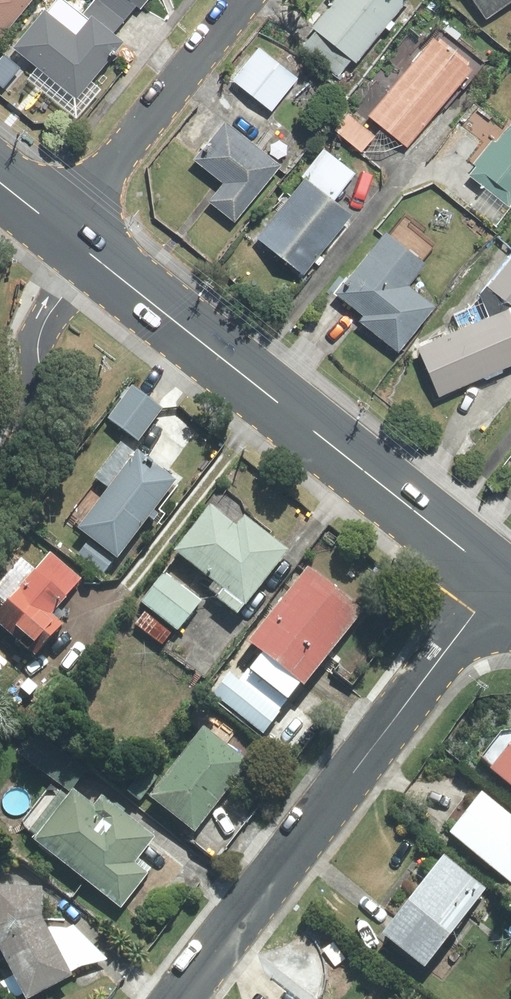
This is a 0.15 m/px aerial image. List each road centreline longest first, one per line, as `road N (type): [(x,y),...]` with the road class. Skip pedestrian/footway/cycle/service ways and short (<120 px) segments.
road 1 (secondary): [(501,582),(64,232)]
road 2 (residential): [(181,998),(501,582)]
road 3 (residential): [(242,0),(64,232)]

